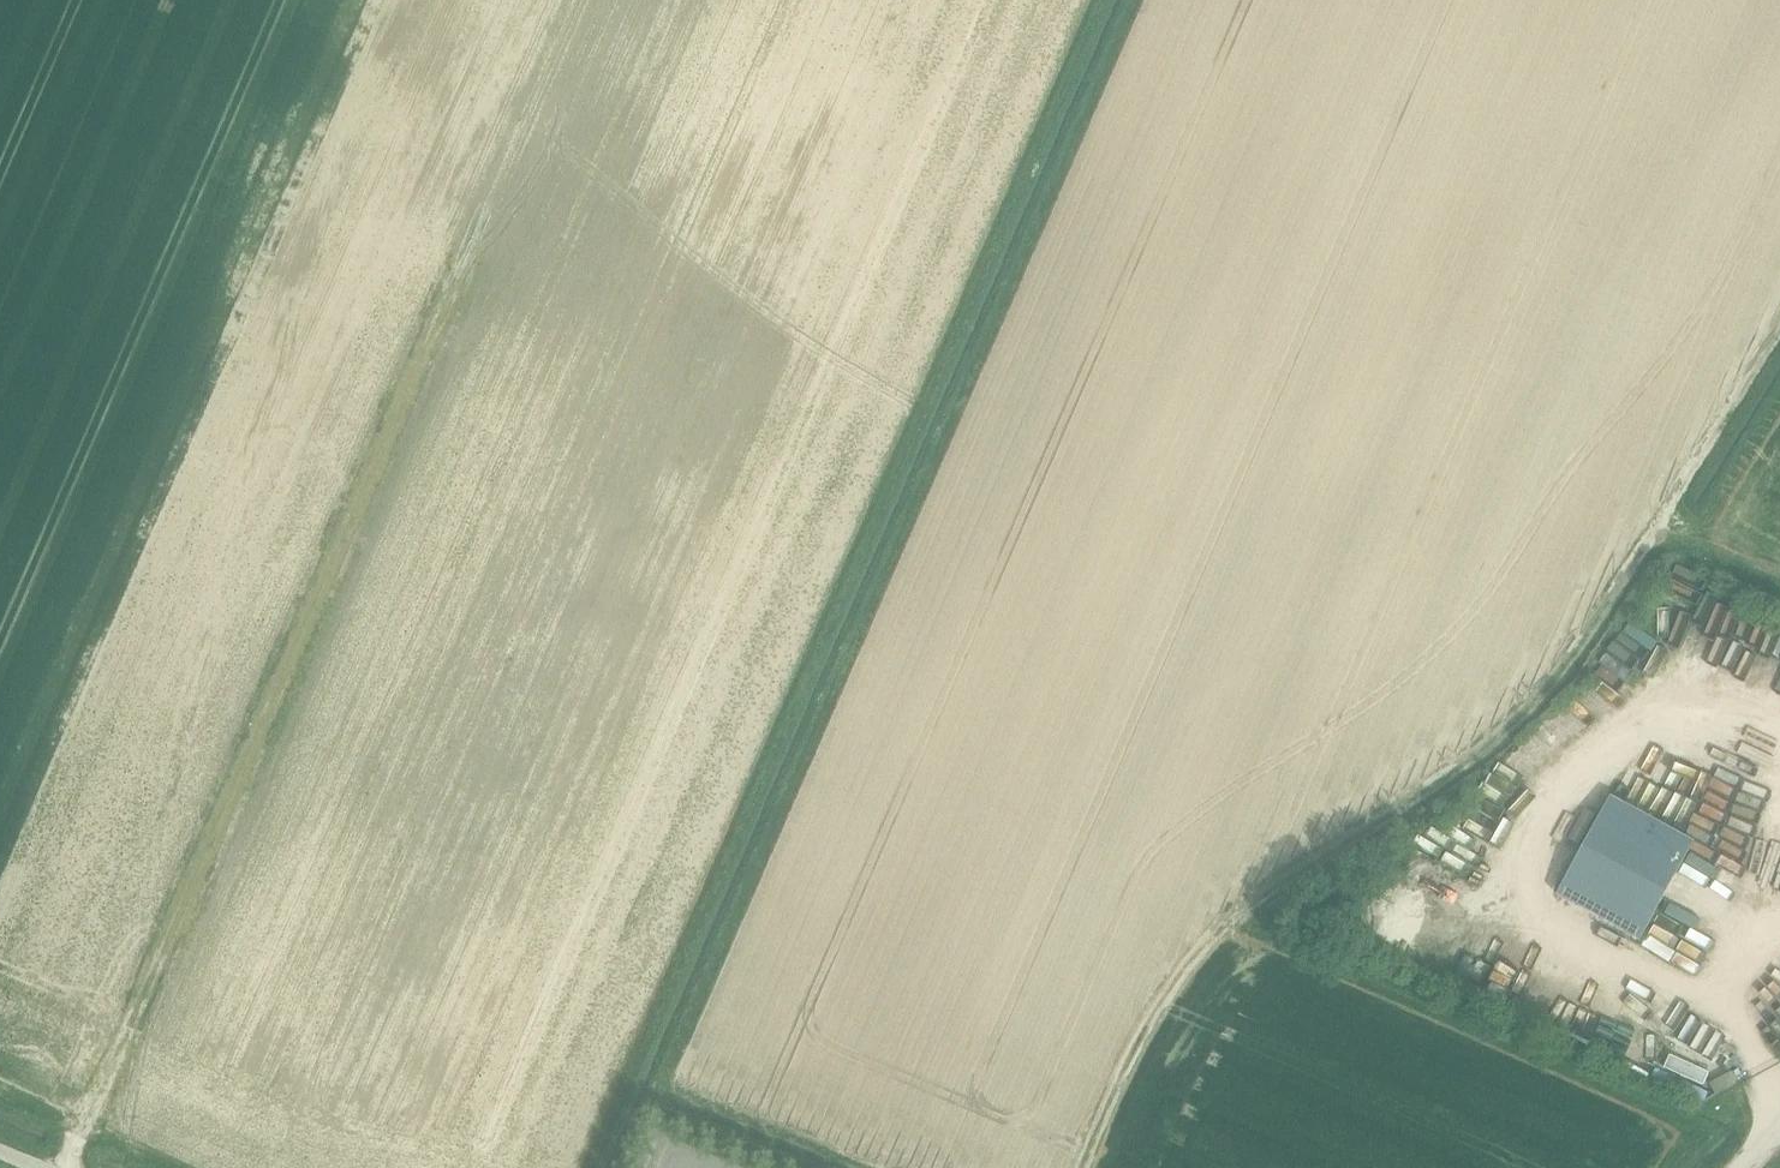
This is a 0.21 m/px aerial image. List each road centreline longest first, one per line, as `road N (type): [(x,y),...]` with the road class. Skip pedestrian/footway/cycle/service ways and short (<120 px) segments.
road 1 (track): [(1779,338),(1587,634),(1507,732),(1415,802),(1296,874),(1192,956),(1154,1007),(1083,1167)]

